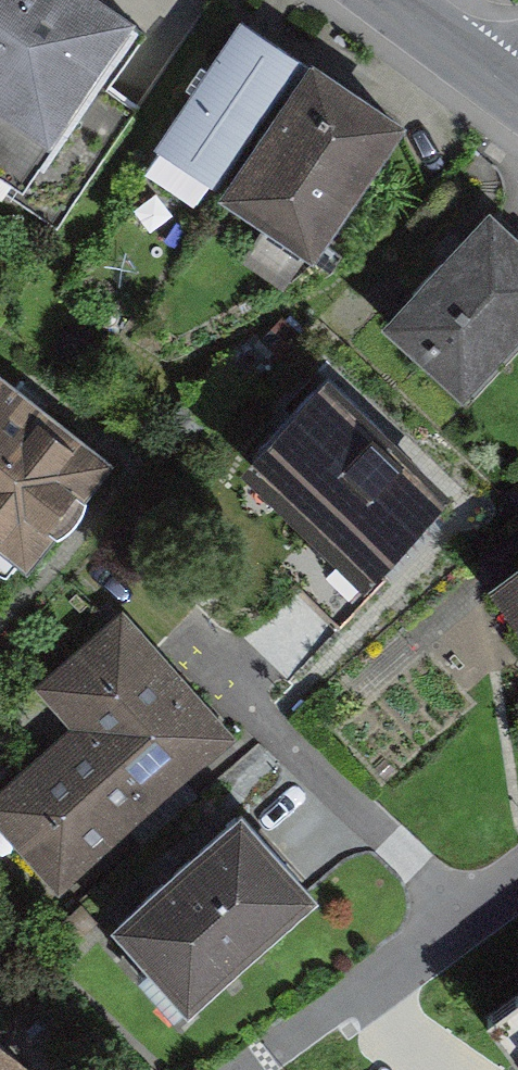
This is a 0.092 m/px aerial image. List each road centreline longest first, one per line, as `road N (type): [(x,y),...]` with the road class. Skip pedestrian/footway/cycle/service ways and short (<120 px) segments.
road 1 (residential): [(517,875),(372,972),(247,1069)]
road 2 (secondary): [(391,0),(517,95)]

